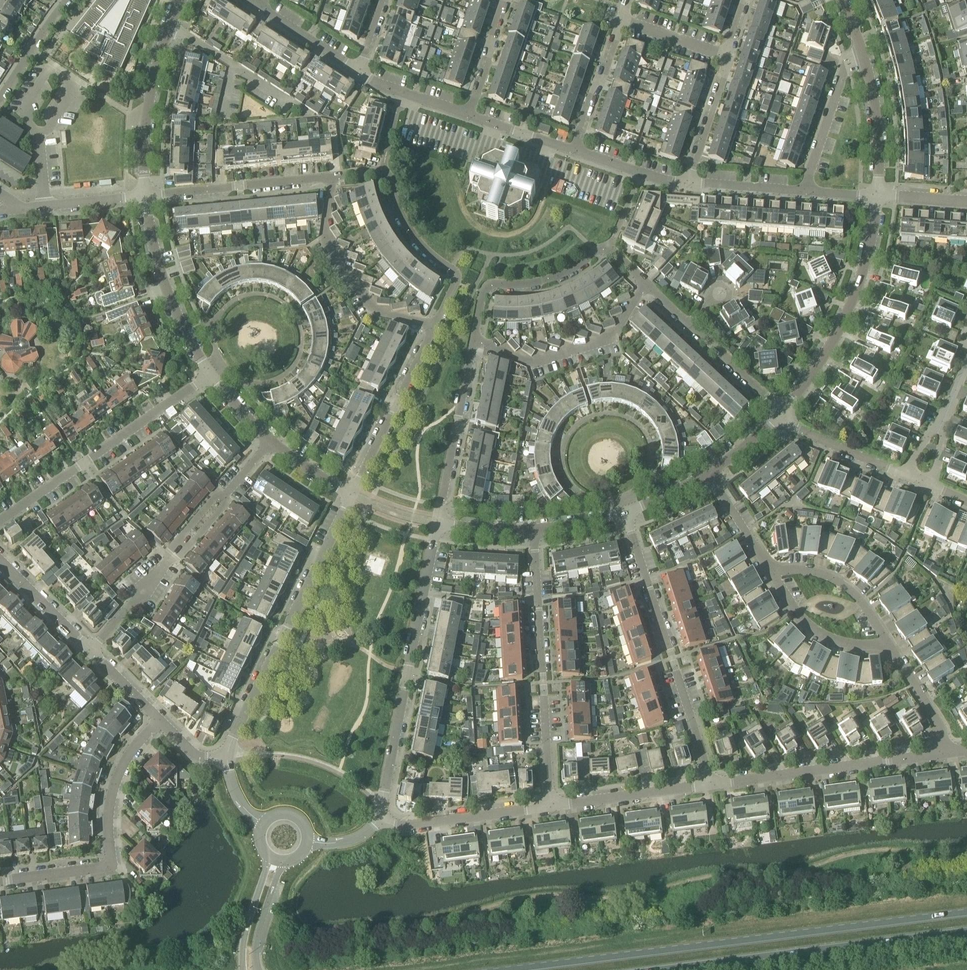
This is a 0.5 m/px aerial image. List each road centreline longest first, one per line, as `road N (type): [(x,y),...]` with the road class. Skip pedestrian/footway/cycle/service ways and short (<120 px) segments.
road 1 (primary): [(966,914),(516,969)]
road 2 (residential): [(352,494),(457,279),(411,231),(386,171)]
road 3 (residential): [(380,818),(439,523)]
road 4 (primary): [(672,969),(966,933)]
road 5 (residential): [(226,758),(352,494)]
road 6 (residential): [(711,785),(625,512)]
road 7 (residential): [(81,652),(273,443)]
road 8 (residential): [(549,808),(533,530)]
road 9 (residential): [(0,884),(114,866),(118,786),(158,721)]
road 10 (residential): [(0,523),(210,374)]
road 11 (residential): [(145,197),(386,171)]
road 12 (residential): [(780,415),(847,314),(878,197)]
road 13 (residential): [(711,785),(947,752)]
road 14 (residential): [(439,523),(483,290)]
road 15 (residential): [(181,0),(151,89),(145,197)]
road 16 (residential): [(688,183),(746,0)]
road 17 (residential): [(145,197),(166,290),(210,374)]
road 18 (residential): [(380,818),(408,826),(549,808)]
road 19 (residential): [(804,192),(856,34)]
road 20 (residential): [(878,197),(878,131),(856,34)]
road 21 (residential): [(549,808),(711,785)]
road 22 (residential): [(574,151),(626,0)]
road 23 (residential): [(892,648),(829,647),(794,613),(771,571)]
road 24 (residential): [(892,648),(845,586),(821,575),(771,571)]
road 25 (residential): [(903,474),(780,415)]
road 26 (residential): [(608,246),(558,276),(483,290)]
road 27 (residential): [(780,415),(690,326)]
road 28 (residential): [(21,208),(145,197)]
road 29 (residential): [(467,116),(505,0)]
road 30 (residential): [(0,100),(67,0)]

